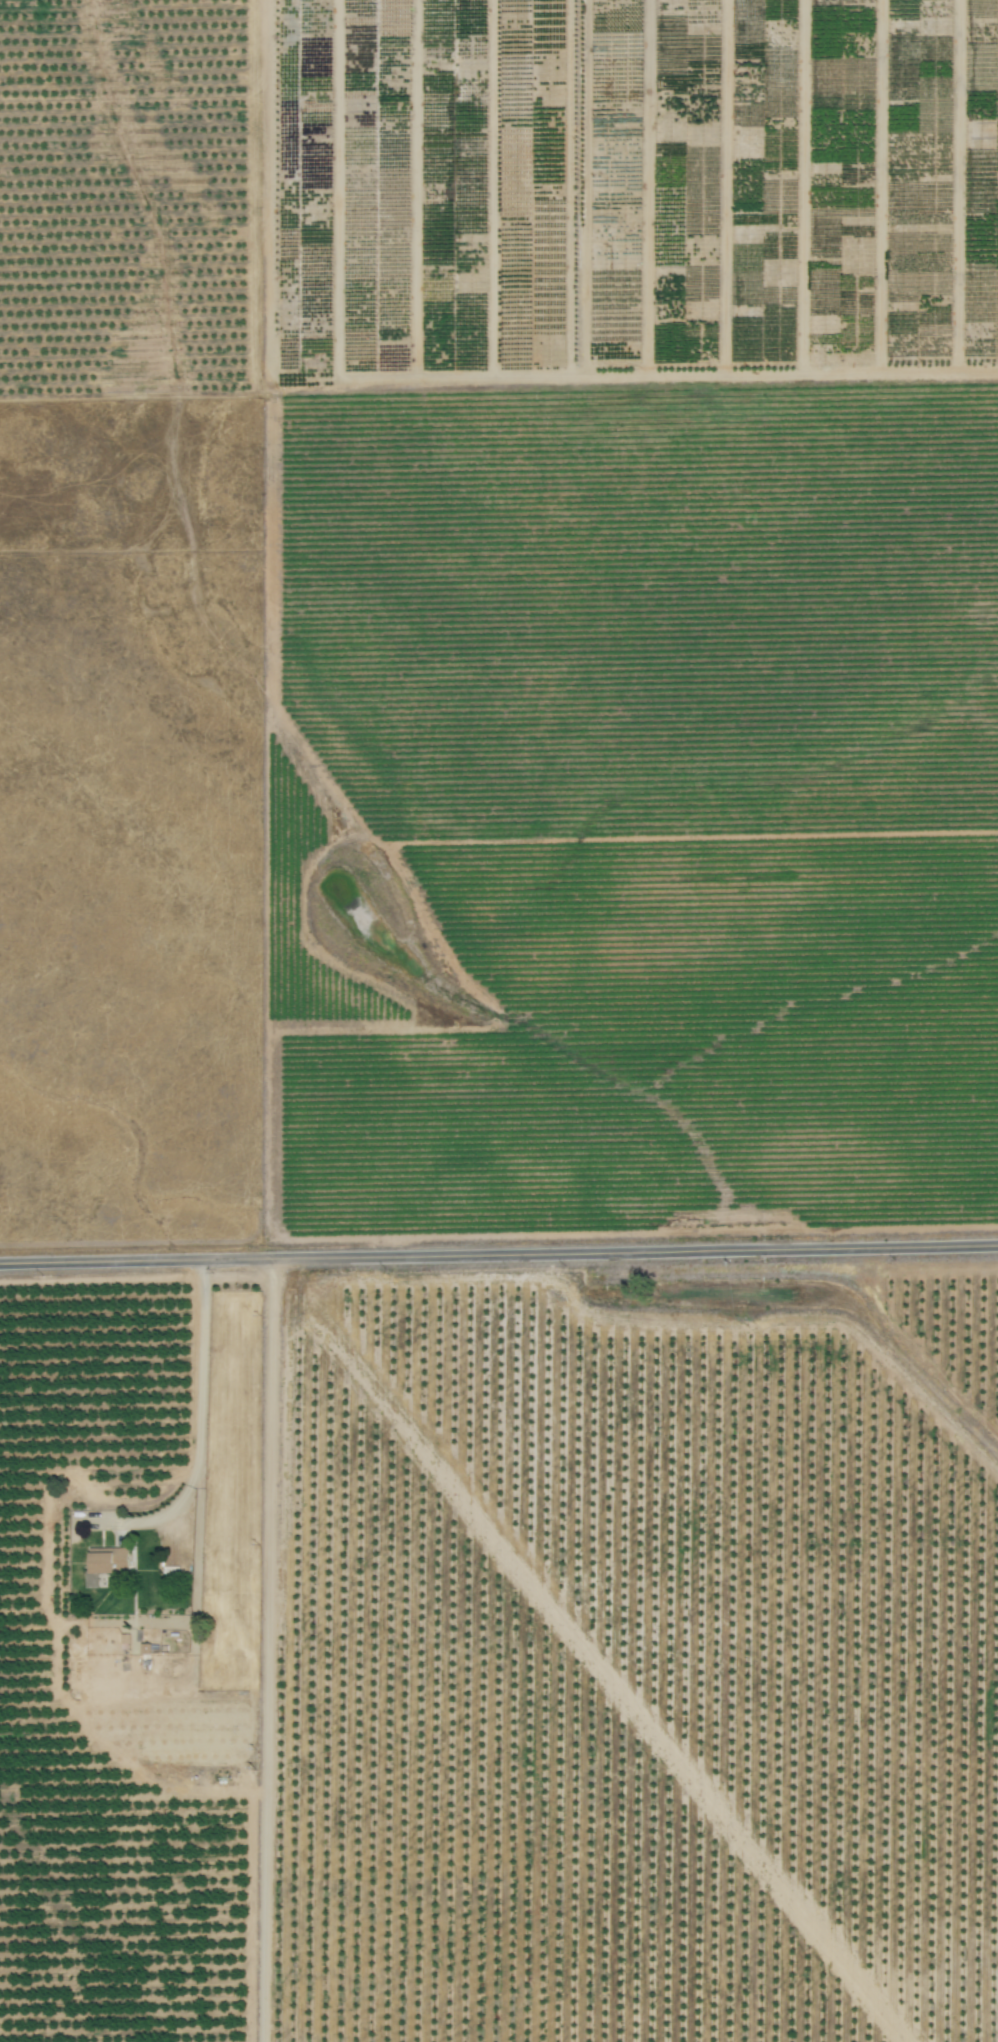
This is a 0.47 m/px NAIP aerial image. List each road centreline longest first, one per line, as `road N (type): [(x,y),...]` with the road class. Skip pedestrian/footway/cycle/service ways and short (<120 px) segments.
road 1 (residential): [(0,1263),(997,1241)]

